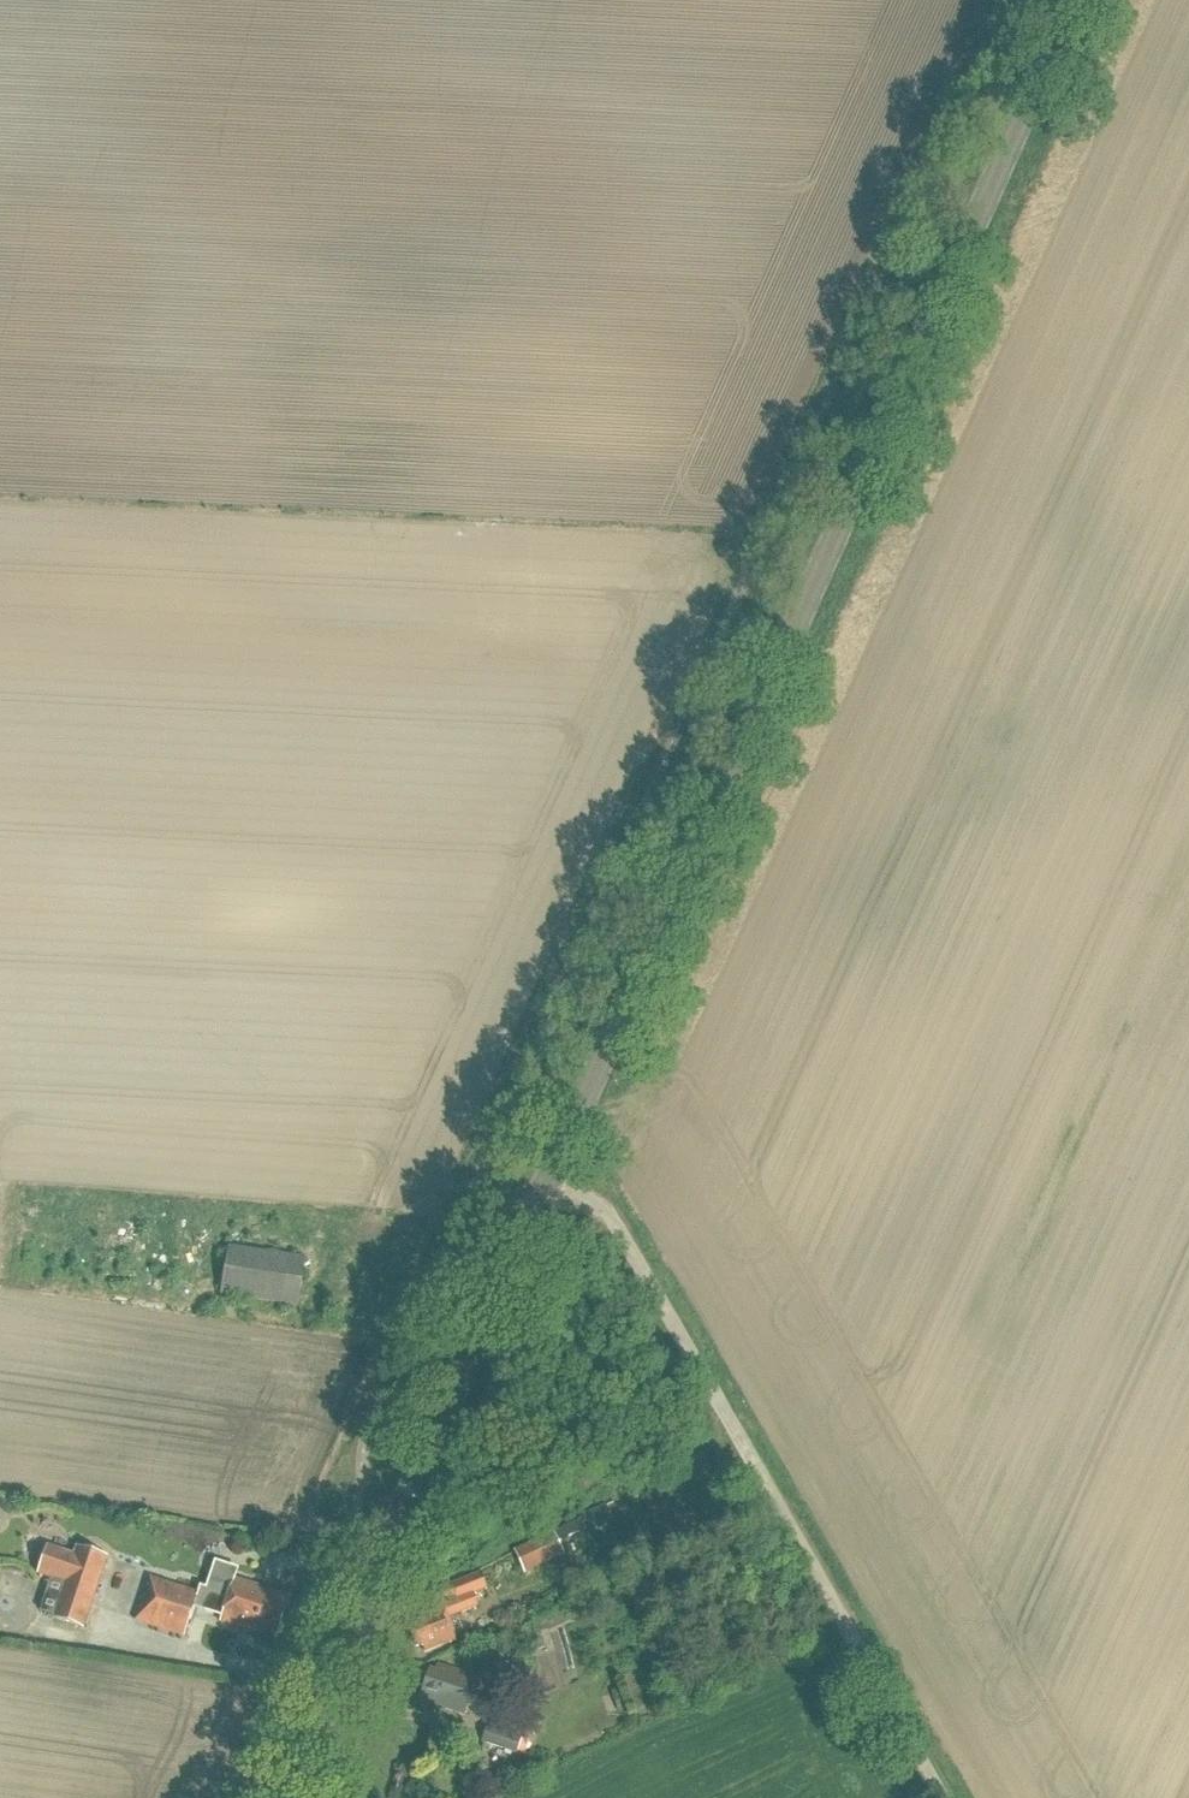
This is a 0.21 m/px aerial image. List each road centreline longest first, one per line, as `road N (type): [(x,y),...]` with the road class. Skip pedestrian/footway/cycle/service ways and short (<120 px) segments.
road 1 (tertiary): [(286,1797),(546,1179),(1072,0)]
road 2 (track): [(546,1179),(608,1214),(939,1797)]

